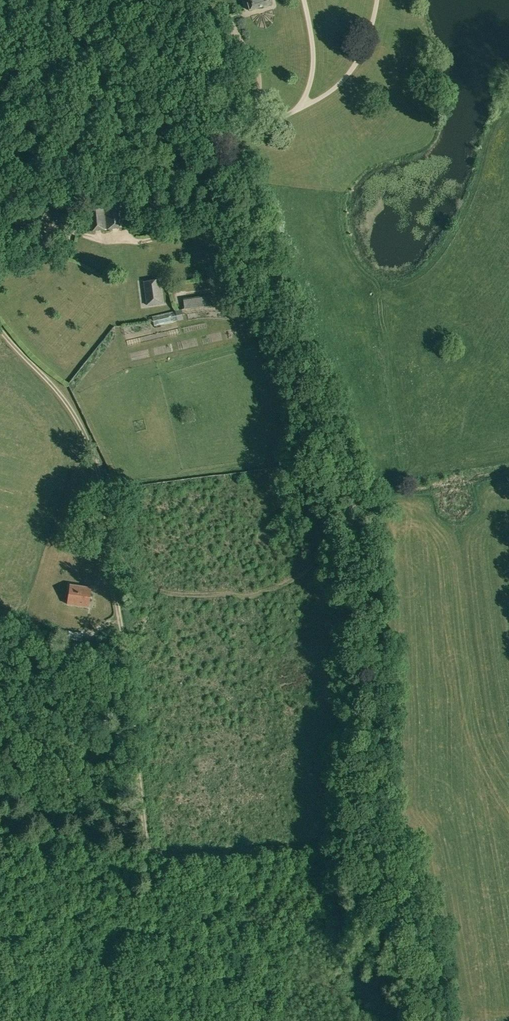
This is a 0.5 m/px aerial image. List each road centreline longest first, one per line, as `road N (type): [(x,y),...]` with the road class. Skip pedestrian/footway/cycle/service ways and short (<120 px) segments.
road 1 (track): [(143,849),(92,457),(49,380),(0,323)]
road 2 (track): [(166,1020),(143,849)]
road 3 (track): [(138,146),(126,242),(198,226)]

